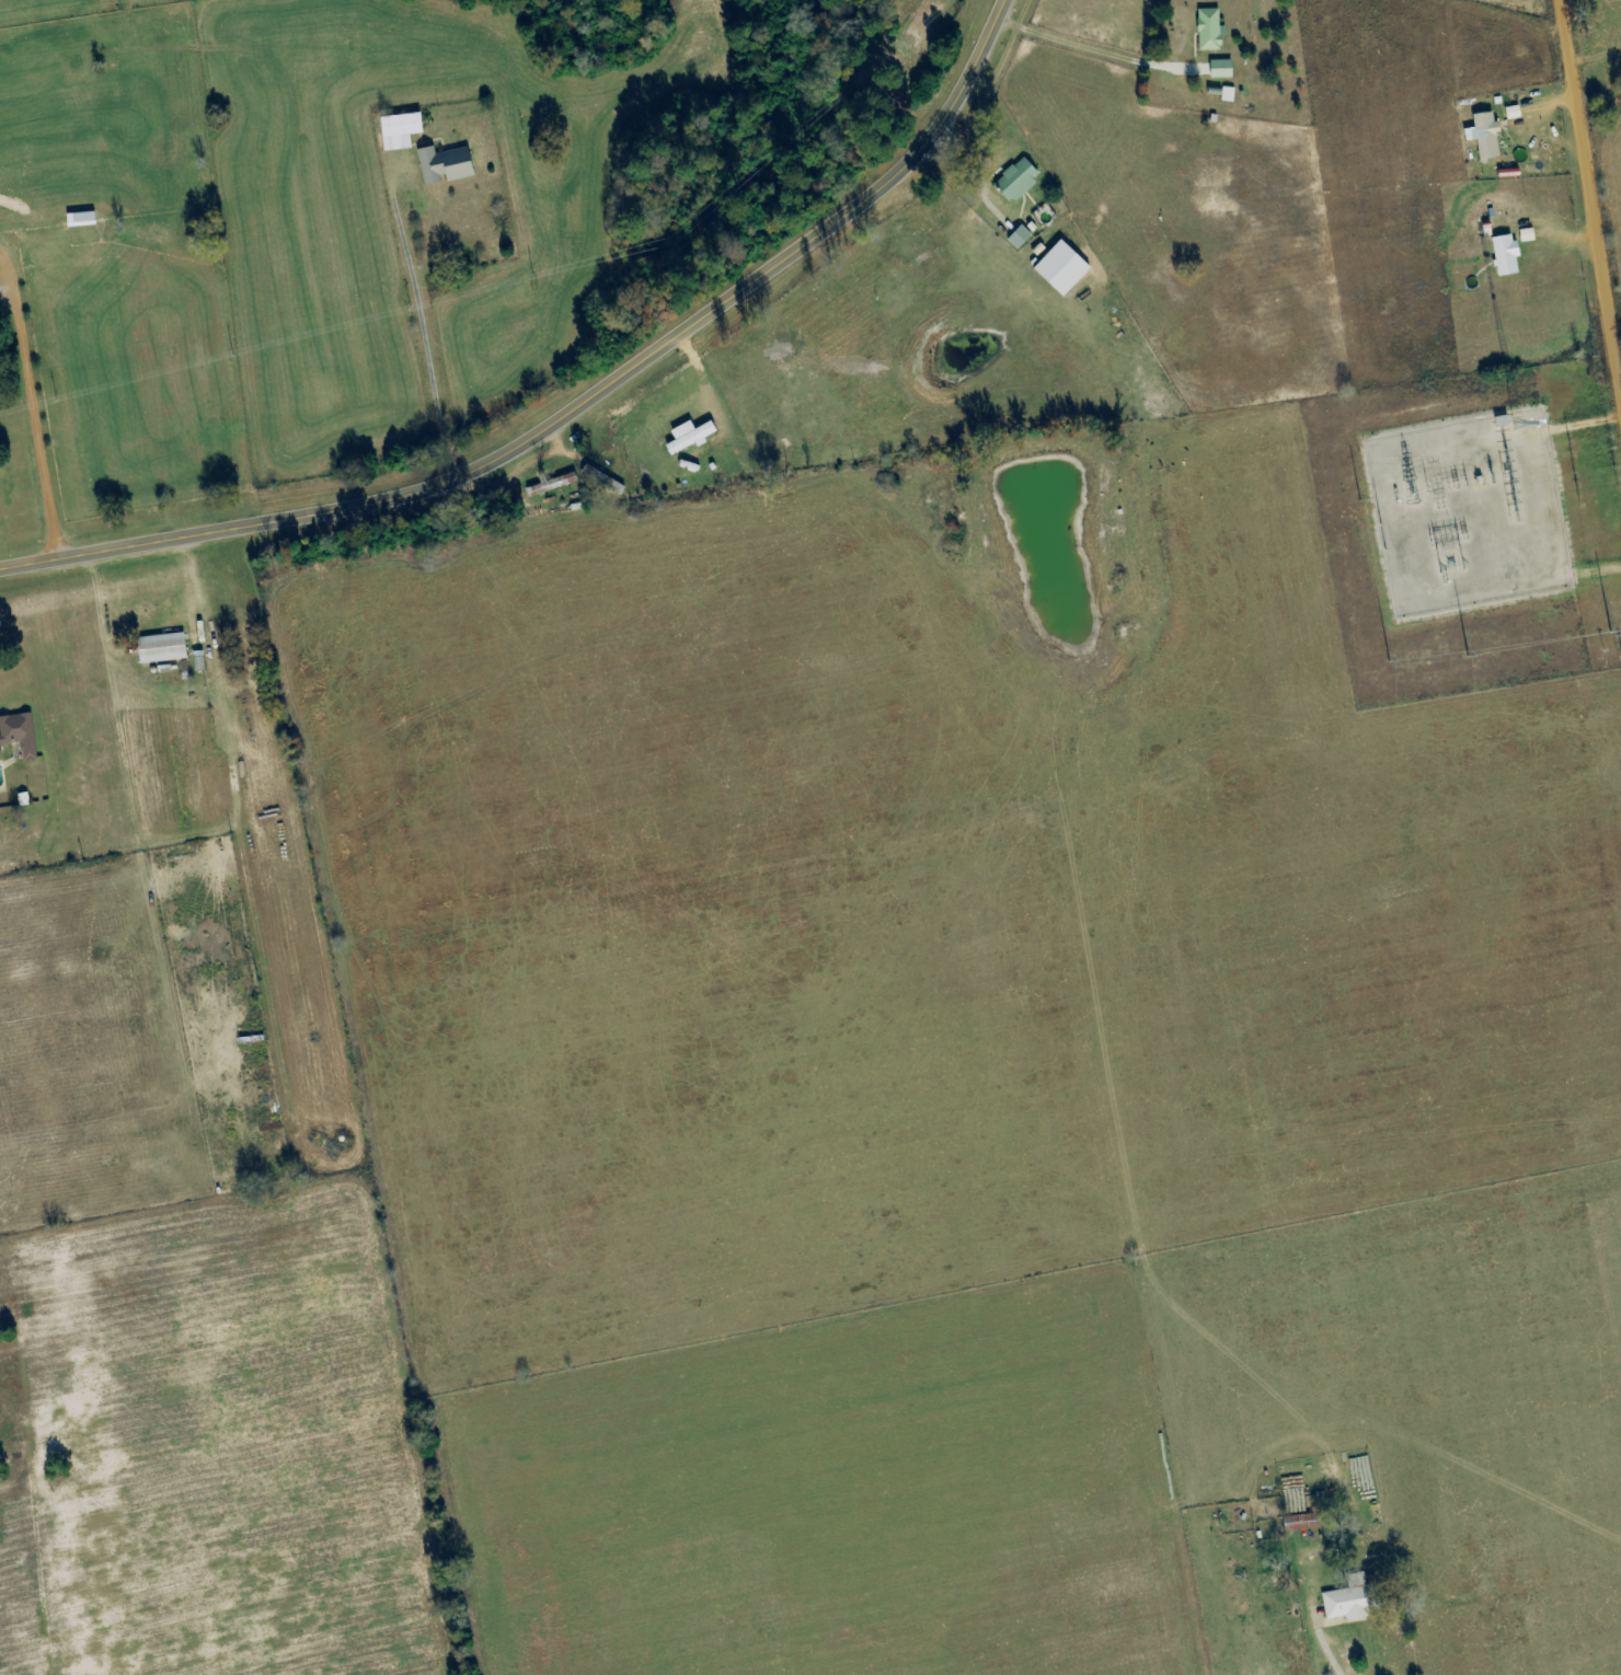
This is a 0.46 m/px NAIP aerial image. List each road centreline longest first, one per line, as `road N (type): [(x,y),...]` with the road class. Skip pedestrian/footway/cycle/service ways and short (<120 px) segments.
road 1 (tertiary): [(0,569),(380,501),(449,480),(550,425),(872,189),(938,124),(1003,0)]
road 2 (residential): [(1620,346),(1561,0)]

